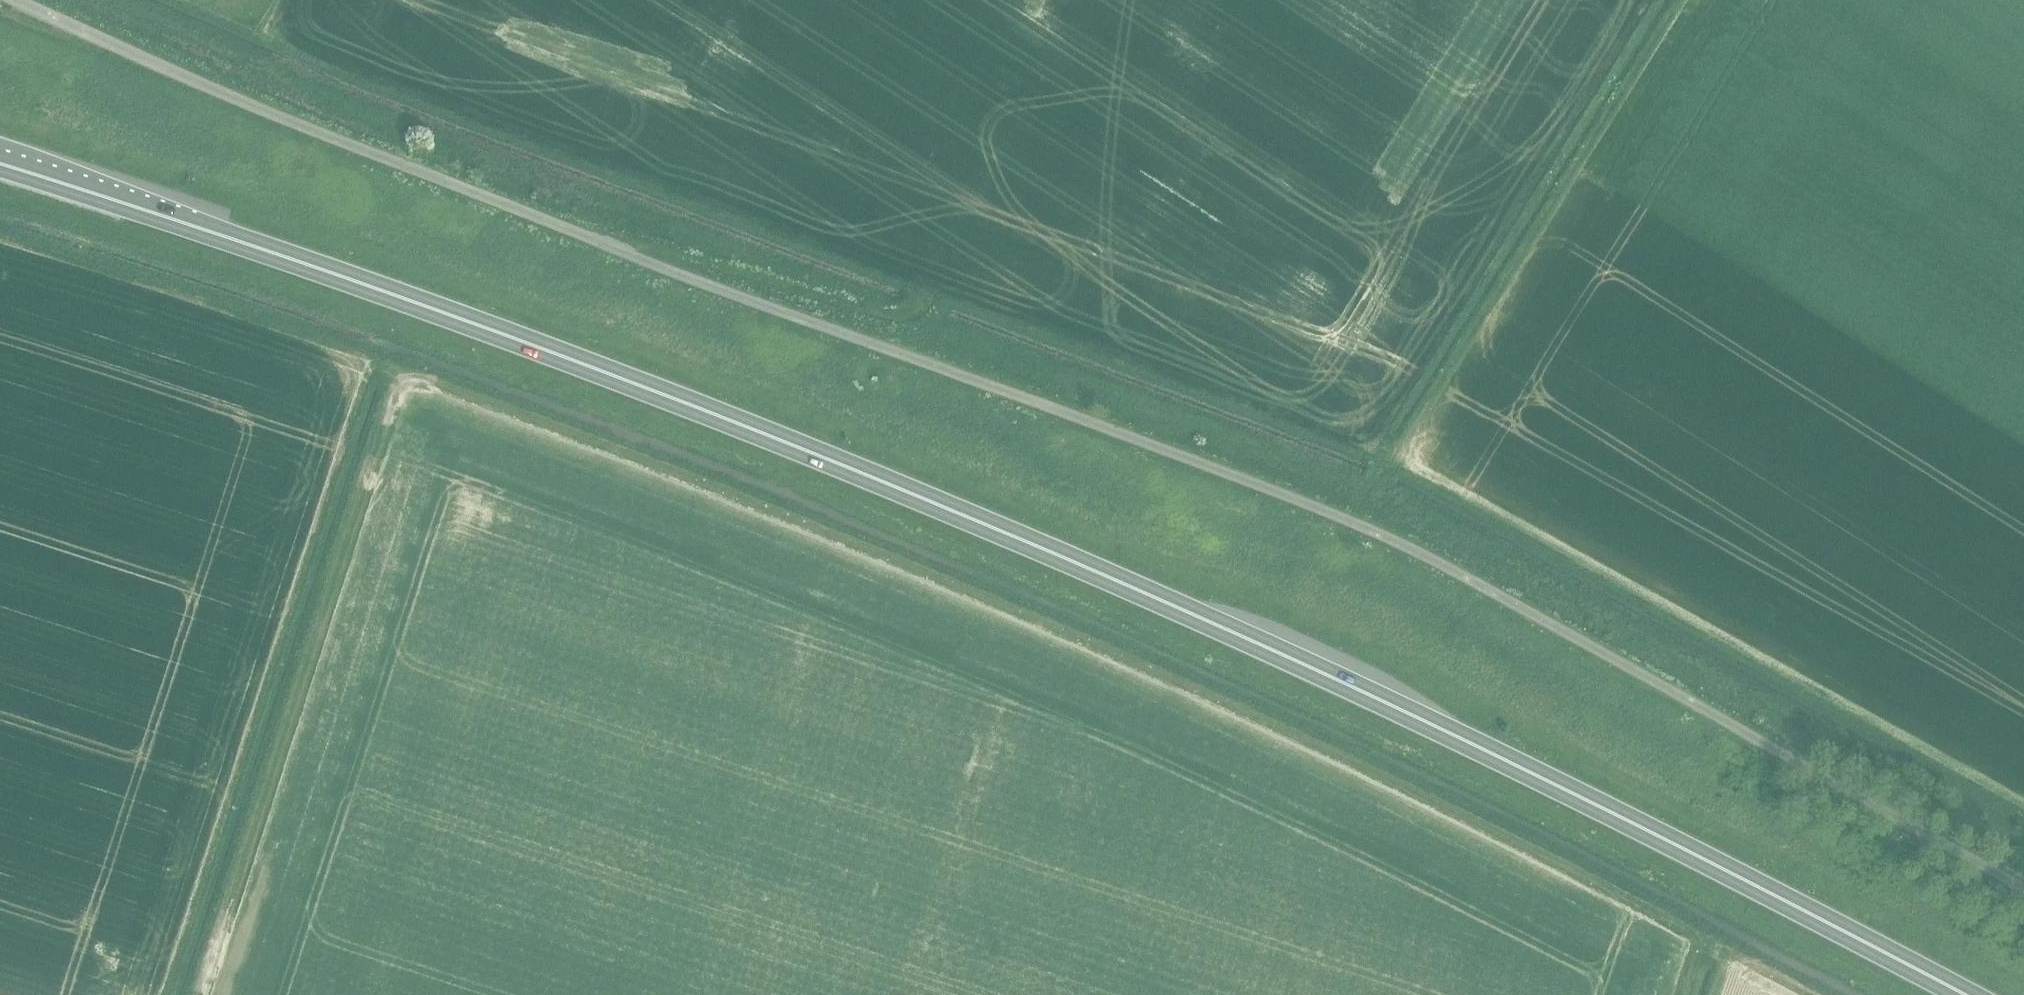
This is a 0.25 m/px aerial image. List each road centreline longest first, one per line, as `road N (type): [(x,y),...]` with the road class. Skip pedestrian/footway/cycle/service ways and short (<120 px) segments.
road 1 (unclassified): [(2023,885),(1360,522),(514,203),(22,0)]
road 2 (trunk): [(1960,994),(1444,729),(1040,548),(392,294),(0,164)]

